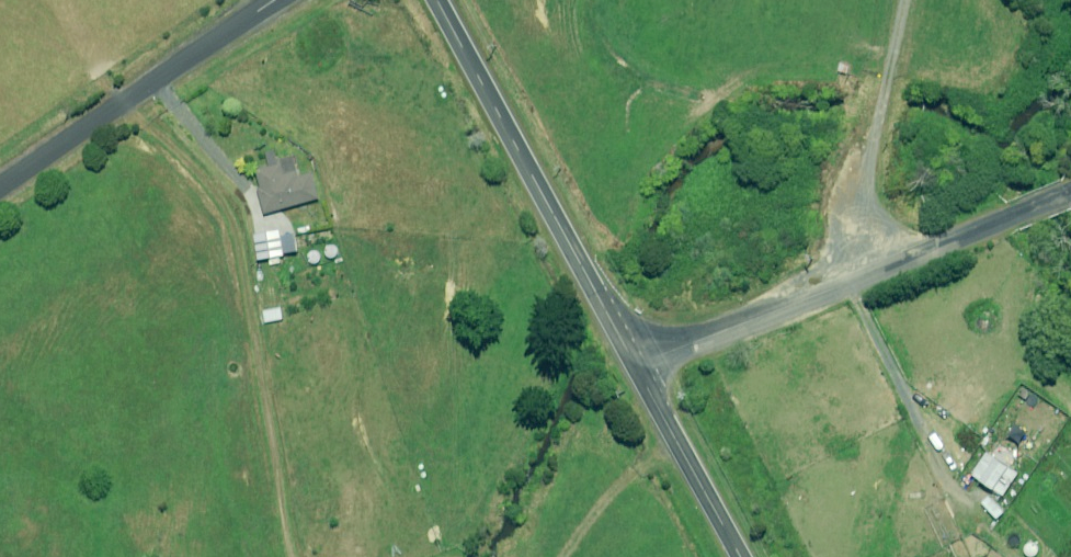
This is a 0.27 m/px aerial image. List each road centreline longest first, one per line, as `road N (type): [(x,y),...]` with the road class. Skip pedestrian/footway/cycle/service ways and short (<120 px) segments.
road 1 (tertiary): [(634,366),(1070,191)]
road 2 (tertiary): [(436,0),(634,366)]
road 3 (residential): [(0,188),(272,0)]
road 4 (tertiary): [(634,366),(739,556)]

